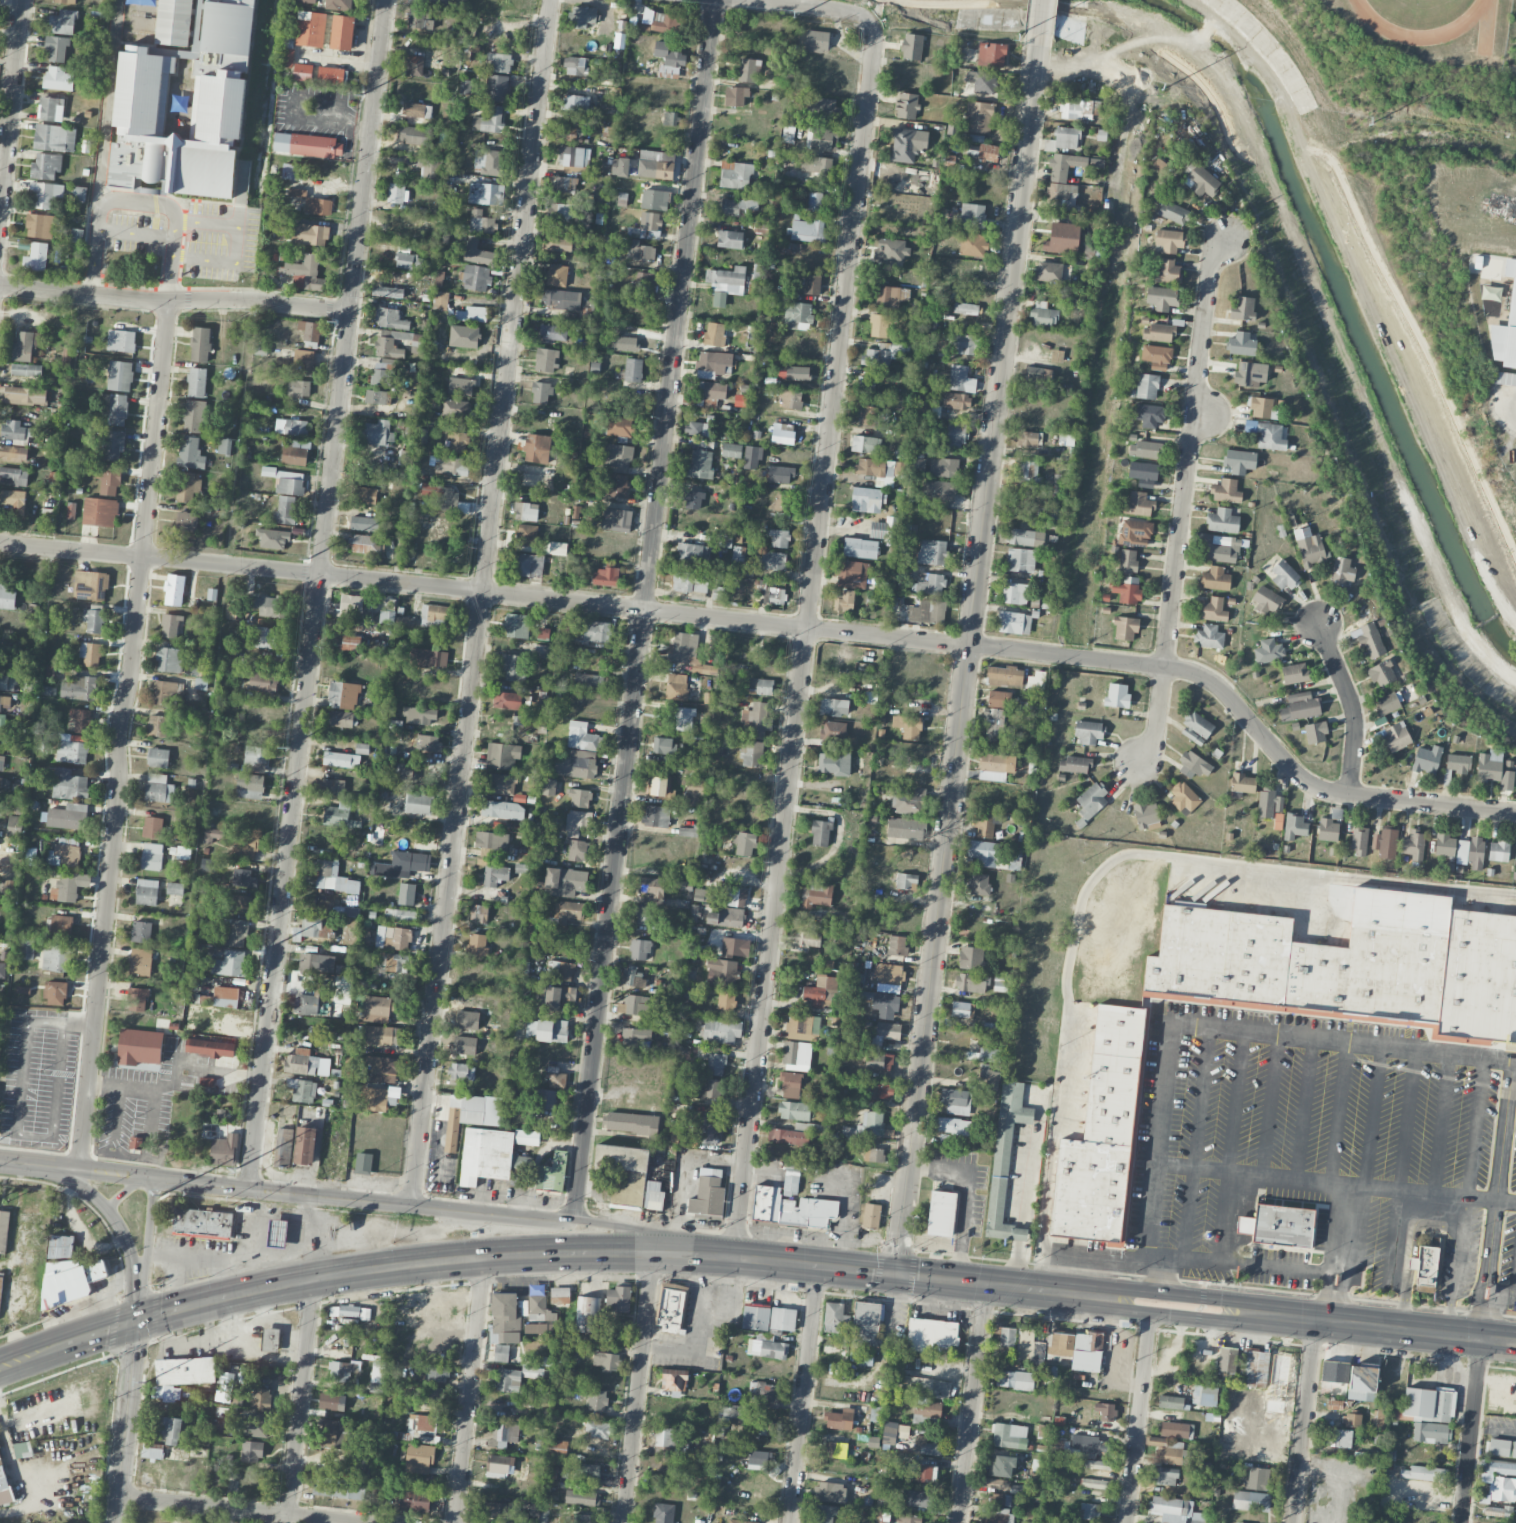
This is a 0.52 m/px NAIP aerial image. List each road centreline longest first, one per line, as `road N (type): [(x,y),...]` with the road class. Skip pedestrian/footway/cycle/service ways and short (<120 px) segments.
road 1 (residential): [(734,1254),(874,27)]
road 2 (residential): [(895,1270),(1039,44)]
road 3 (residential): [(573,1219),(718,0)]
road 4 (residential): [(411,1205),(549,0)]
road 5 (residential): [(248,1188),(387,0)]
road 6 (residential): [(1061,654),(0,542)]
road 7 (residential): [(80,1169),(120,717),(131,678),(171,302)]
road 8 (primary): [(734,1254),(571,1252),(437,1262),(228,1297),(133,1323)]
road 9 (residential): [(1143,762),(1157,734),(1210,271),(1226,236)]
road 10 (residential): [(1515,813),(1320,789),(1211,679),(1061,654)]
road 11 (secondary): [(573,1219),(153,1177)]
road 12 (primary): [(1104,1295),(734,1254)]
road 13 (residential): [(0,285),(350,310)]
road 14 (residential): [(651,1252),(623,1522)]
road 15 (residential): [(481,1257),(455,1522)]
road 16 (residential): [(815,1262),(789,1522)]
road 17 (residential): [(362,1522),(117,1496)]
road 18 (residential): [(985,1280),(958,1522)]
road 19 (residential): [(313,1280),(287,1522)]
road 20 (residential): [(0,210),(22,0)]
road 21 (residential): [(1150,1314),(1127,1522)]
road 22 (secondary): [(32,1164),(85,1189),(118,1222),(133,1275),(133,1323)]
road 23 (residential): [(1317,1321),(1294,1522)]
road 24 (tertiary): [(133,1323),(115,1522)]
road 25 (residential): [(1482,1328),(1461,1522)]
road 26 (primary): [(1442,1335),(1261,1312)]
road 27 (residential): [(1352,794),(1358,724),(1323,625)]
road 28 (secondary): [(734,1254),(662,1232),(573,1219)]
road 29 (primary): [(1104,1295),(1126,1311),(1150,1314),(1234,1322),(1261,1312)]
road 30 (primary): [(1261,1312),(1235,1298),(1128,1287),(1104,1295)]
road 31 (secondary): [(133,1323),(153,1177)]
road 32 (primary): [(133,1323),(0,1369)]
road 33 (residential): [(874,27),(848,9),(758,0)]
road 34 (secondary): [(153,1177),(32,1164)]

